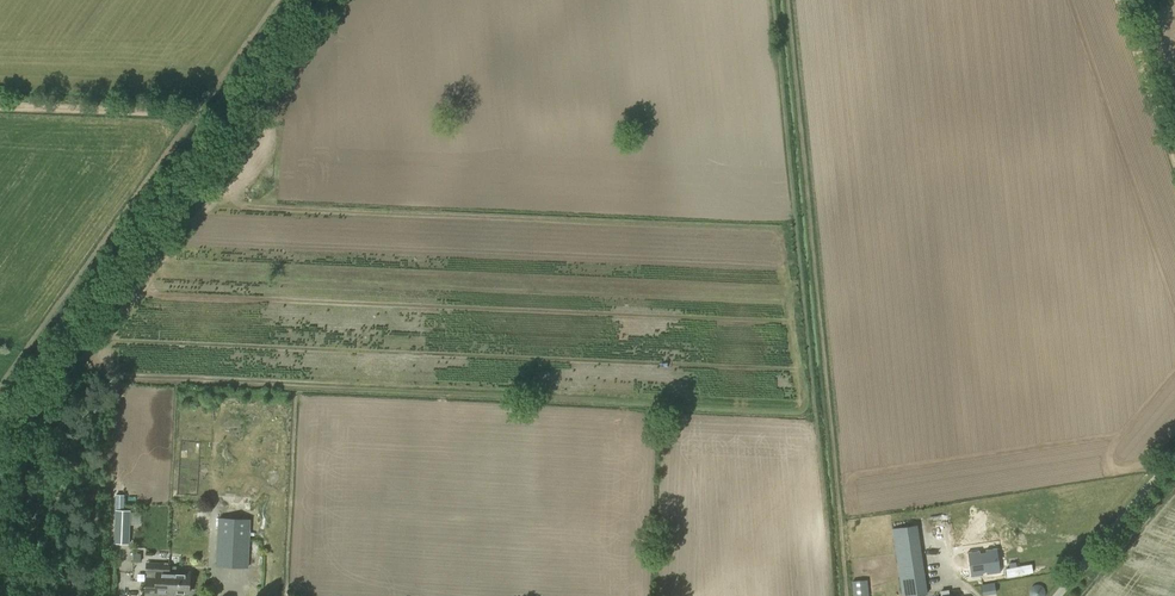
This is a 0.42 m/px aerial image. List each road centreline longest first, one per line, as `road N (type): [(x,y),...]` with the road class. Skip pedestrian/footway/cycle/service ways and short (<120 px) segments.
road 1 (track): [(0,106),(243,114)]
road 2 (unclassified): [(1057,595),(1174,455)]
road 3 (track): [(1123,0),(1174,151)]

